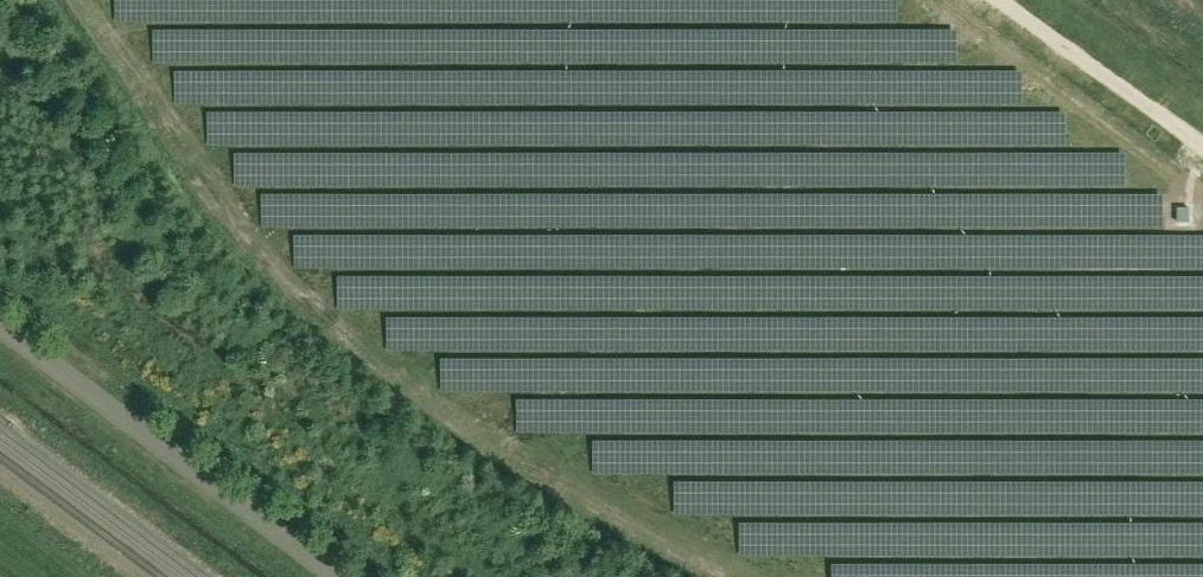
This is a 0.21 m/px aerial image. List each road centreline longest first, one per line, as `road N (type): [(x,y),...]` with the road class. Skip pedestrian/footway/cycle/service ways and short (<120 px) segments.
road 1 (unclassified): [(335,576),(0,328)]

